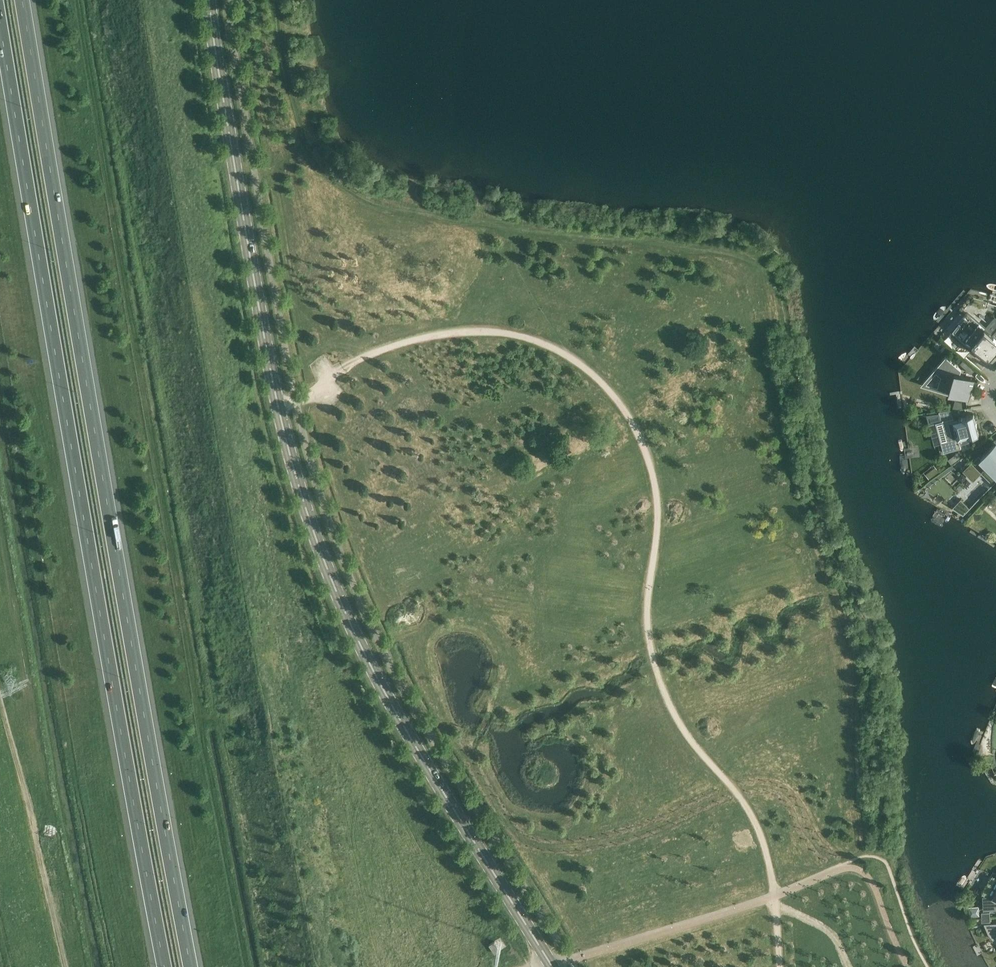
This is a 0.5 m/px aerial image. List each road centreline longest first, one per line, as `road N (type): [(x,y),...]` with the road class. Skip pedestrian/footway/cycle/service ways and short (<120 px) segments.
road 1 (tertiary): [(554,966),(385,686),(306,513),(262,318),(212,0)]
road 2 (motorway): [(191,966),(23,0)]
road 3 (motorway): [(0,17),(165,966)]
road 4 (track): [(65,966),(0,704)]

